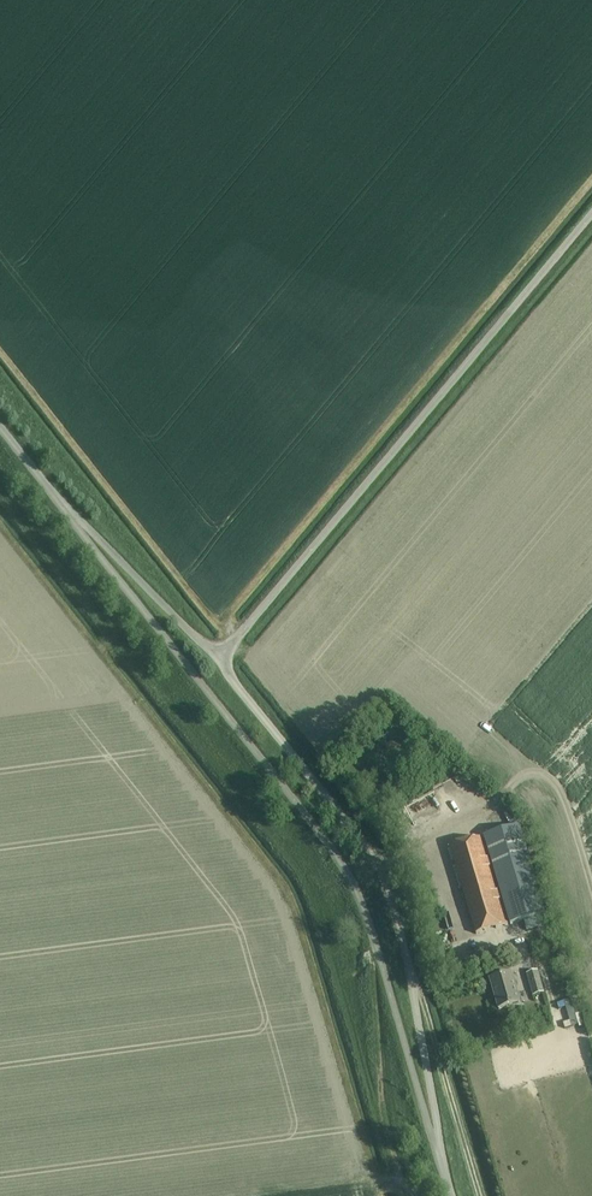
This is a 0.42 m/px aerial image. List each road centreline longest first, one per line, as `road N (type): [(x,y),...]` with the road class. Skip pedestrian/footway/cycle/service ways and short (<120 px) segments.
road 1 (unclassified): [(436,1148),(354,886),(60,505)]
road 2 (unclassified): [(219,659),(591,219)]
road 3 (unclassified): [(436,1148),(413,992),(381,871),(219,659)]
road 4 (unclassified): [(219,659),(60,505)]

